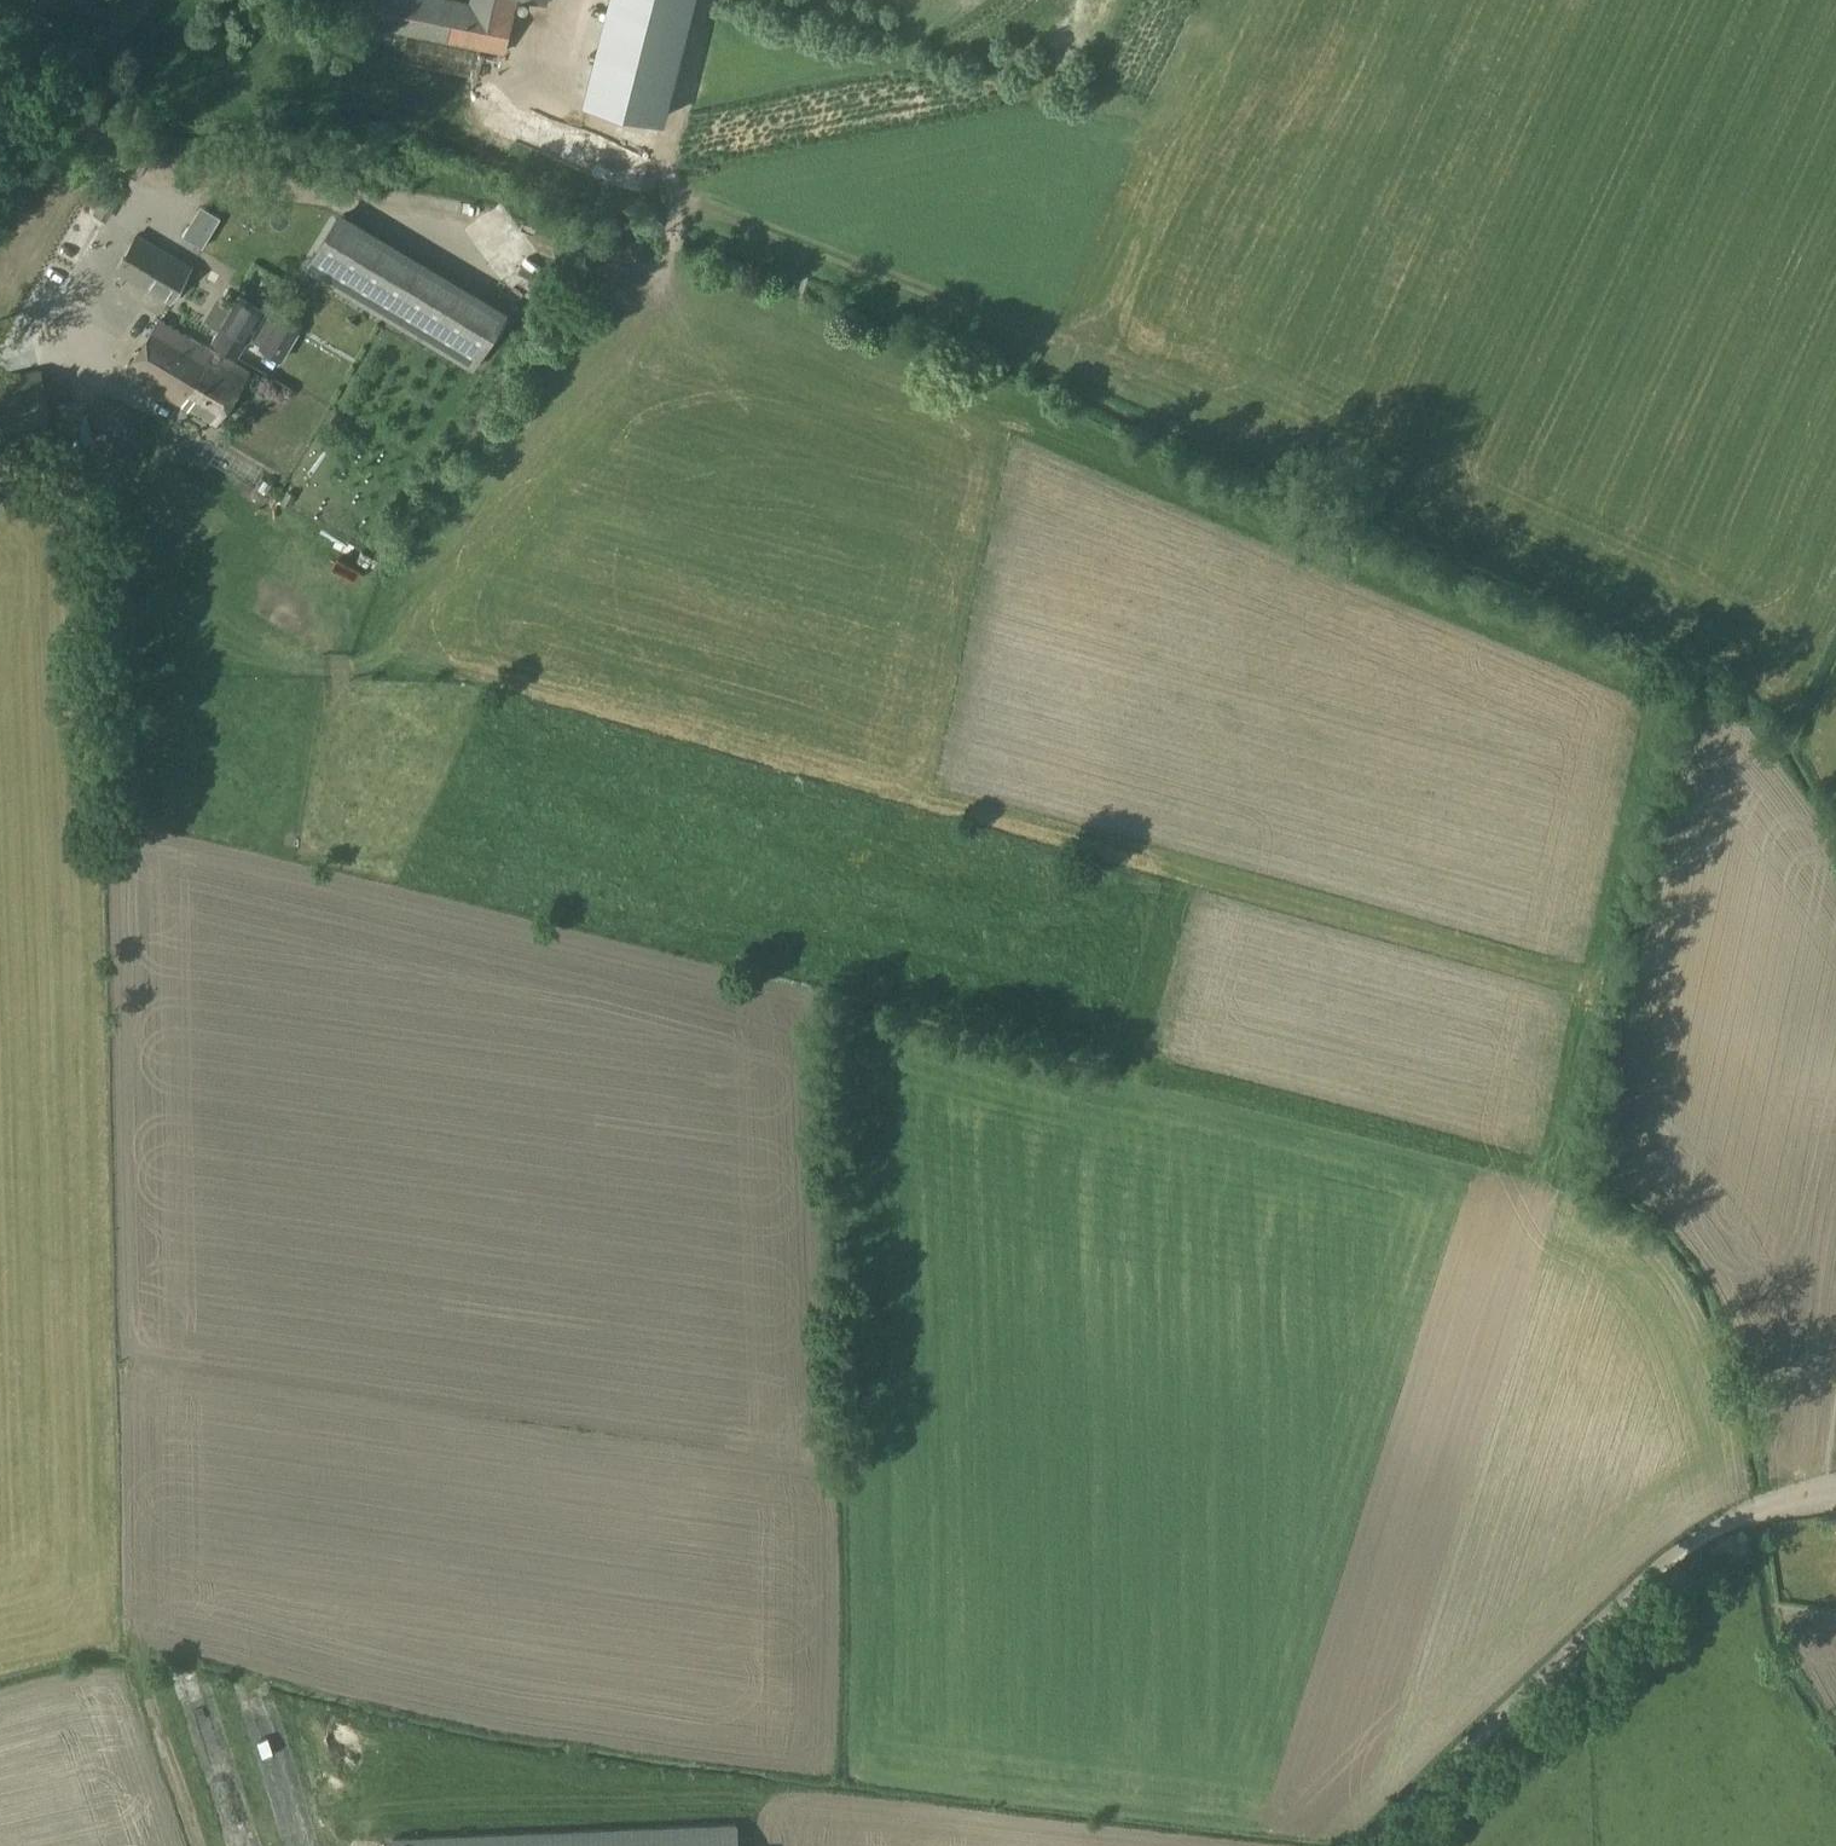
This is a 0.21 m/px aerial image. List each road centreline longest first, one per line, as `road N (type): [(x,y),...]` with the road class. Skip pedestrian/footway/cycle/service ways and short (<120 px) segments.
road 1 (track): [(0,160),(52,91),(144,0)]

